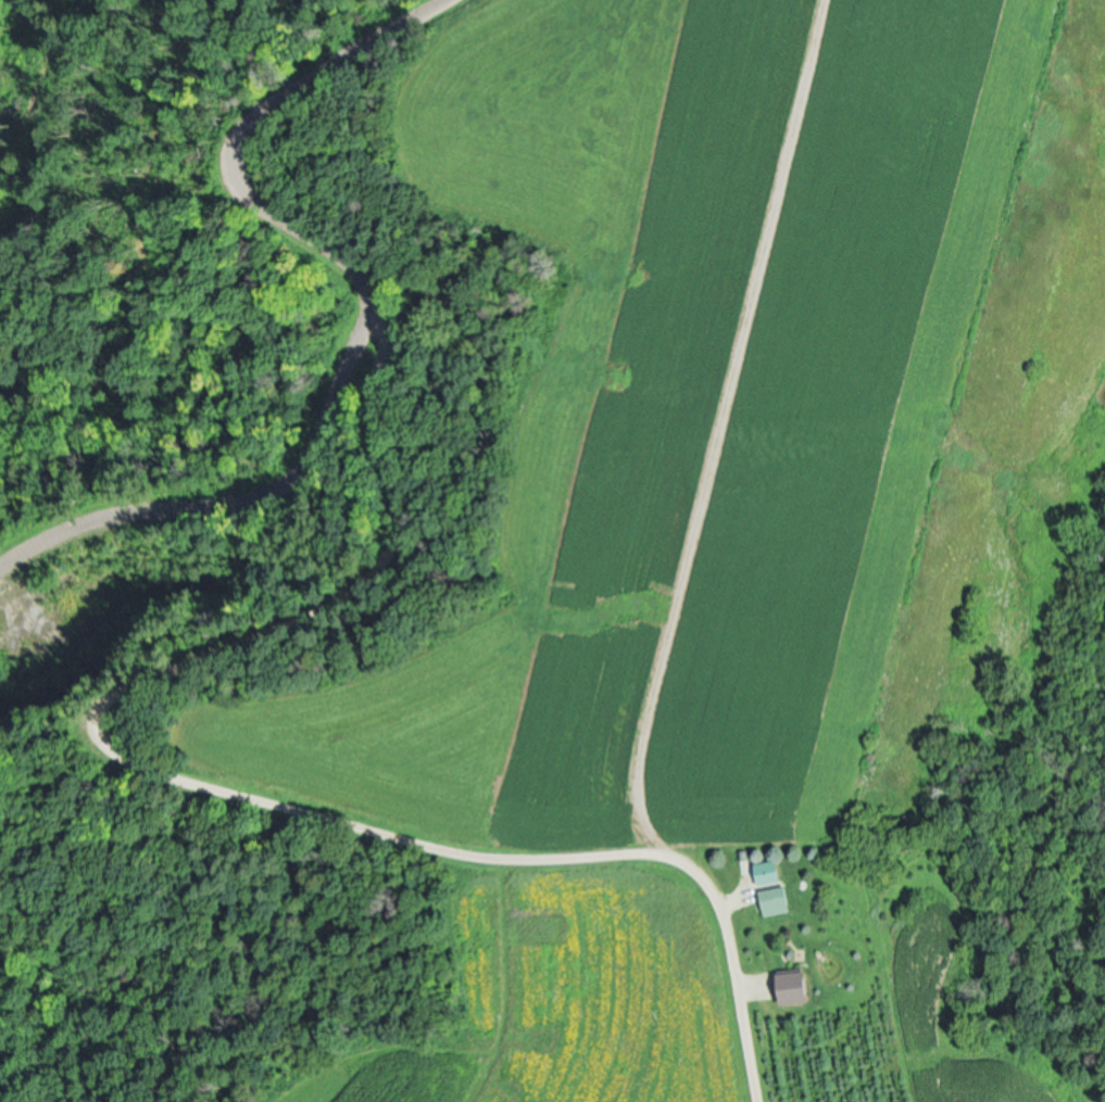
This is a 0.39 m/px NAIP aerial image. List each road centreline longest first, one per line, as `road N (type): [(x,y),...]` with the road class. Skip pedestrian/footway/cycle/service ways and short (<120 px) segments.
road 1 (residential): [(756,1101),(729,930),(700,869),(675,852),(493,857),(422,845),(130,761),(96,729),(101,699),(353,590),(379,565),(398,534),(399,502),(378,438),(382,341),(362,319)]
road 2 (residential): [(362,319),(365,289),(354,269),(254,201),(235,172),(236,143),(272,99),(434,0)]
road 3 (residential): [(0,564),(87,520),(258,496),(291,478),(312,448),(362,319)]

